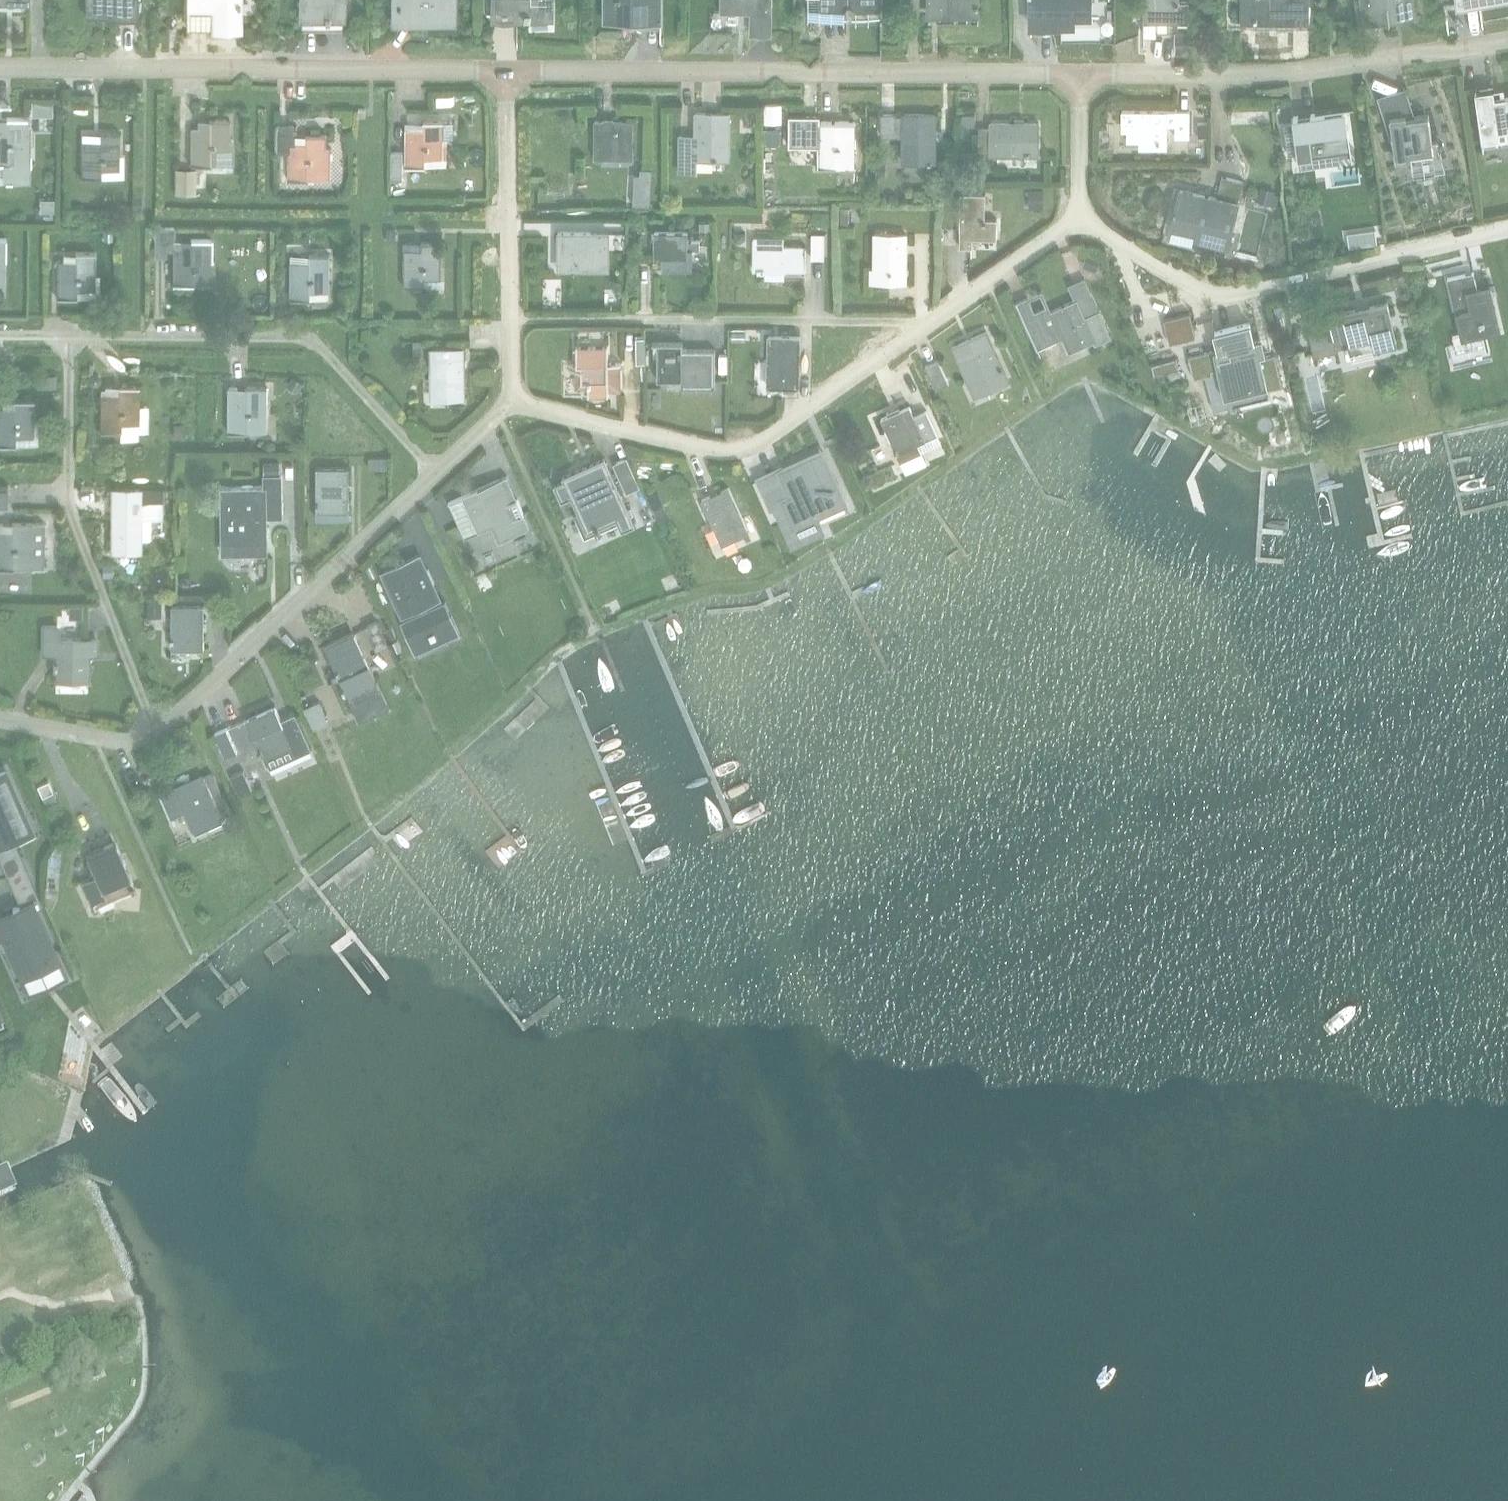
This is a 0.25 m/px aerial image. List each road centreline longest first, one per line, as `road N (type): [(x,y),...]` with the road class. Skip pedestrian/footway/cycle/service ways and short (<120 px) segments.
road 1 (residential): [(504,70),(1080,73)]
road 2 (residential): [(0,67),(504,70)]
road 3 (residential): [(513,400),(733,452),(760,442),(928,324)]
road 4 (residential): [(1080,218),(1204,292),(1235,296),(1507,230)]
road 5 (residential): [(1080,73),(1262,74),(1507,40)]
road 6 (residential): [(68,336),(311,338),(435,472)]
road 7 (residential): [(928,324),(509,319)]
road 8 (residential): [(68,336),(67,498),(156,732)]
road 9 (residential): [(156,732),(435,472)]
road 10 (residential): [(509,319),(504,70)]
road 11 (residential): [(928,324),(1080,218)]
road 12 (residential): [(1080,218),(1080,73)]

